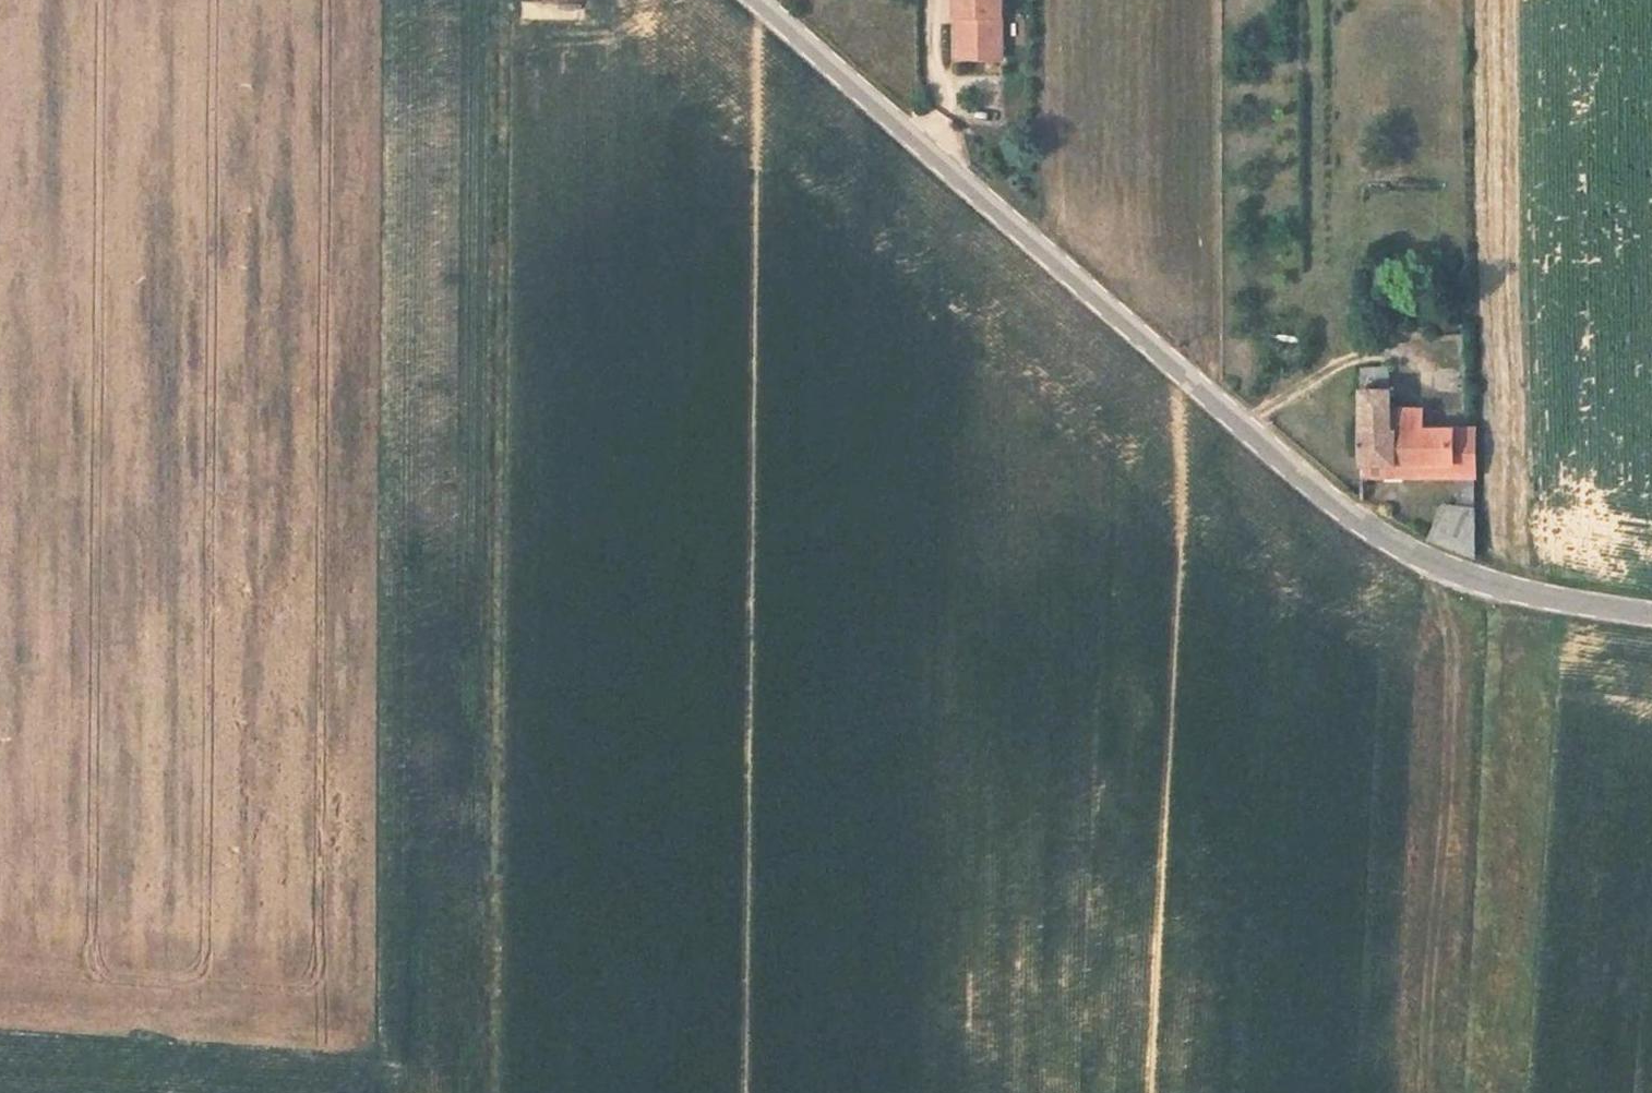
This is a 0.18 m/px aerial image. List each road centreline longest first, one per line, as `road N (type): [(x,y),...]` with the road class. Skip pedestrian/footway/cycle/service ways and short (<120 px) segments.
road 1 (residential): [(751,0),(1358,521),(1402,548)]
road 2 (unclassified): [(1402,548),(1556,602),(1651,612)]

